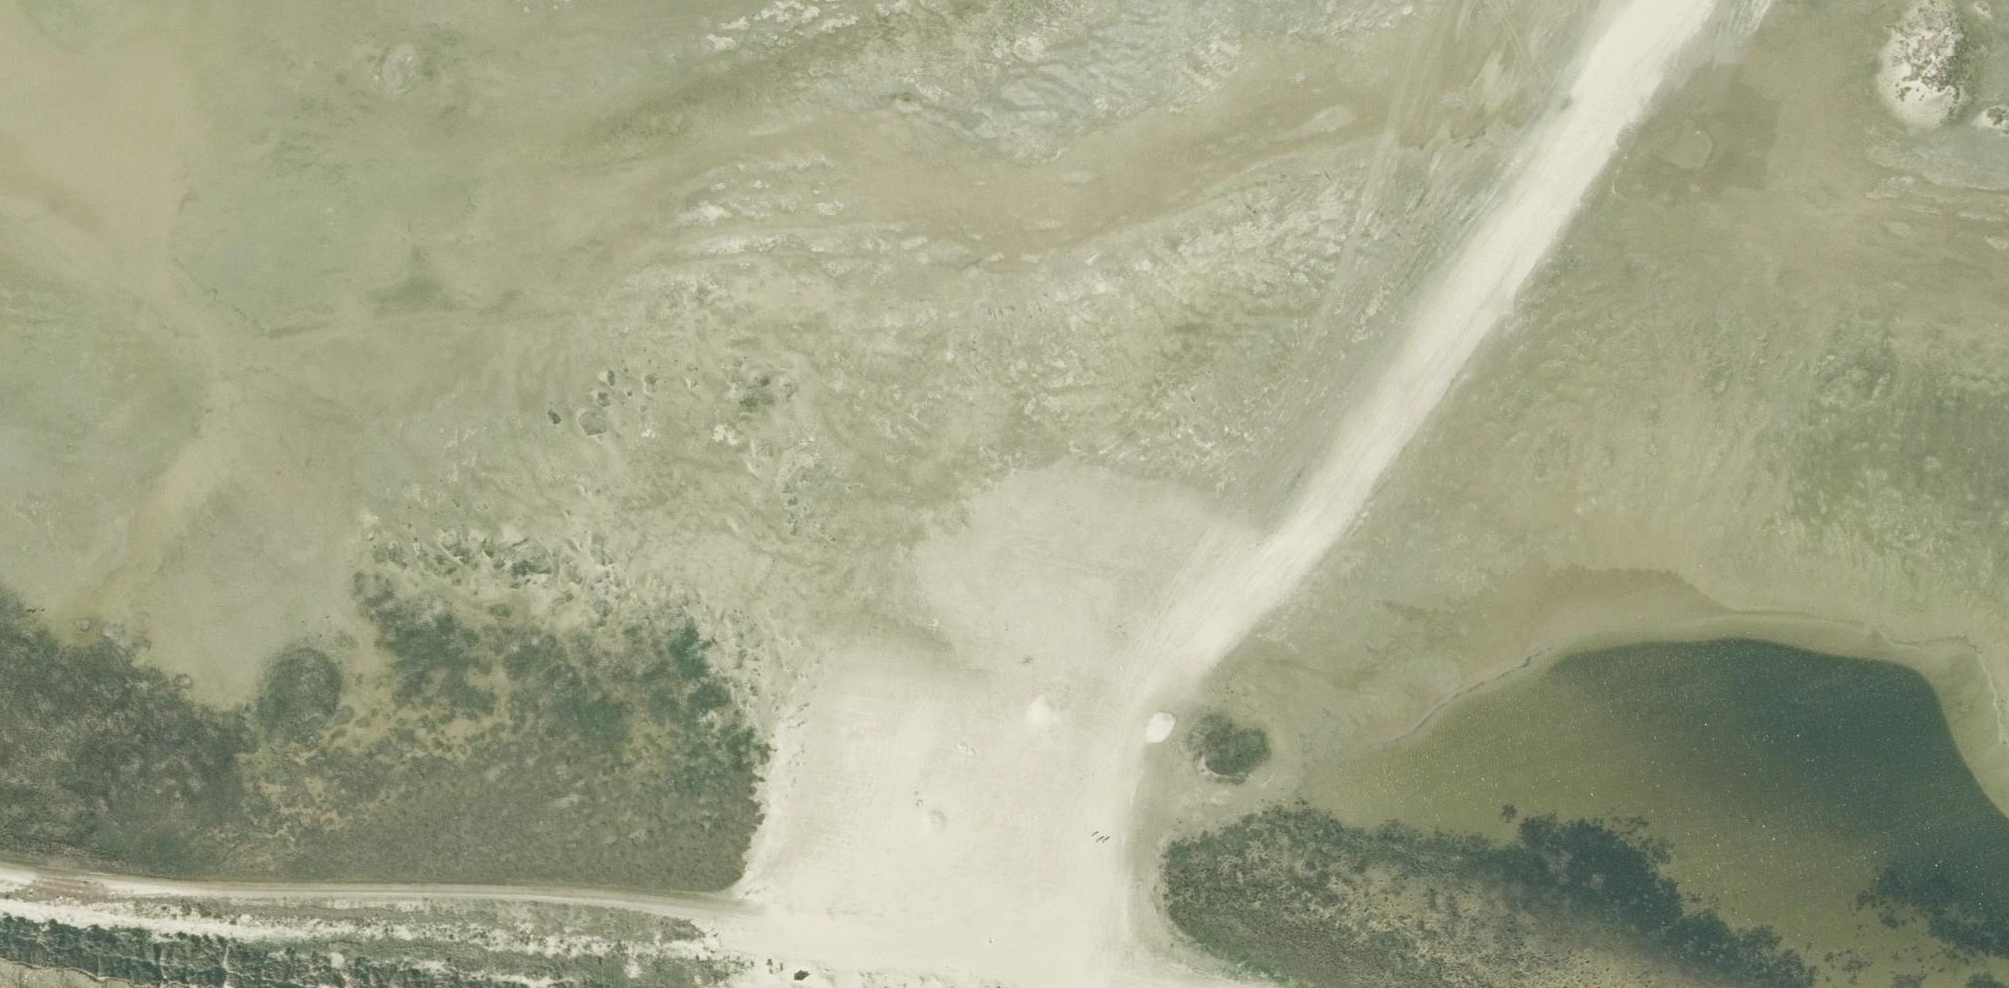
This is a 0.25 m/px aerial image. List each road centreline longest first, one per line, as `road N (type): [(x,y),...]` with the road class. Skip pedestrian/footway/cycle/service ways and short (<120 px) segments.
road 1 (track): [(0,848),(205,877)]

